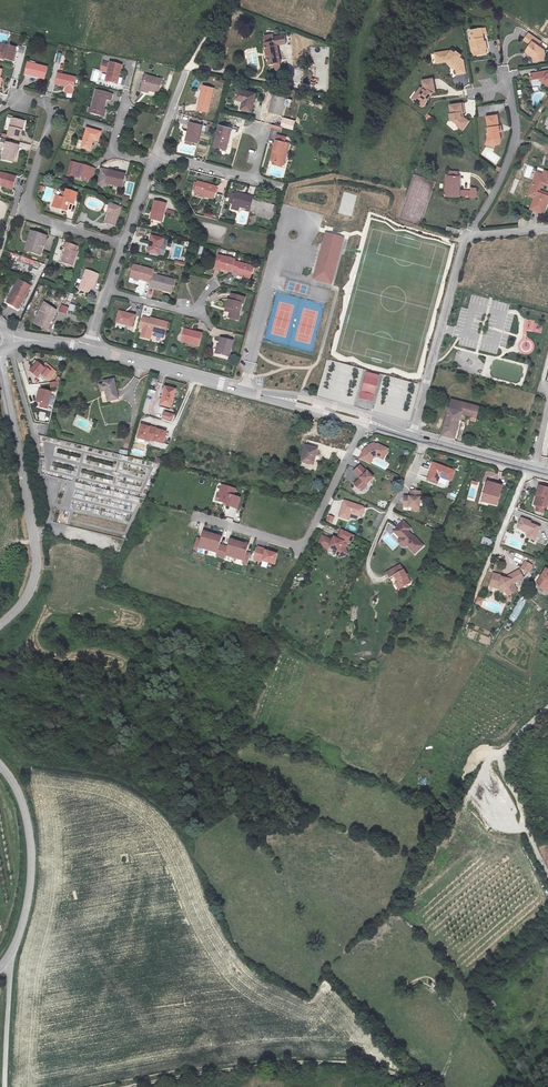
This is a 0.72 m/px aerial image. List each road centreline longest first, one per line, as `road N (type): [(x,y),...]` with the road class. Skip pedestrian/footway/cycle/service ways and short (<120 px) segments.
road 1 (track): [(423,1086),(338,1063),(281,1063),(130,1086)]
road 2 (tertiary): [(365,420),(88,349)]
road 3 (tertiary): [(0,626),(22,605),(36,575),(0,360)]
road 4 (residential): [(18,100),(55,111),(29,209),(123,246)]
road 5 (track): [(290,186),(332,177),(401,190),(394,223),(455,240),(465,236)]
road 6 (residential): [(465,236),(412,436)]
road 7 (tertiary): [(7,957),(30,895),(32,854),(26,813),(0,765)]
road 8 (unclassified): [(547,873),(503,767),(503,753),(547,707)]
road 9 (residential): [(502,70),(516,133),(491,199),(465,236)]
road 10 (residential): [(380,581),(367,566),(425,440)]
road 11 (residential): [(266,127),(253,181),(157,155)]
road 12 (residential): [(304,551),(365,420)]
road 13 (residential): [(4,1086),(7,957)]

